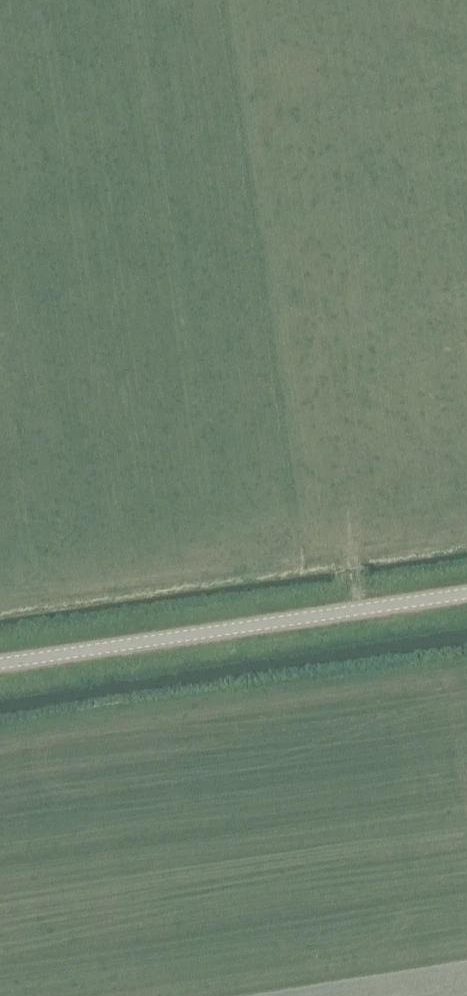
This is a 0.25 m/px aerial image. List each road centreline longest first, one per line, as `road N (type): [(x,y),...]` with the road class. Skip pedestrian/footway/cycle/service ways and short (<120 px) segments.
road 1 (unclassified): [(0,665),(466,594)]

